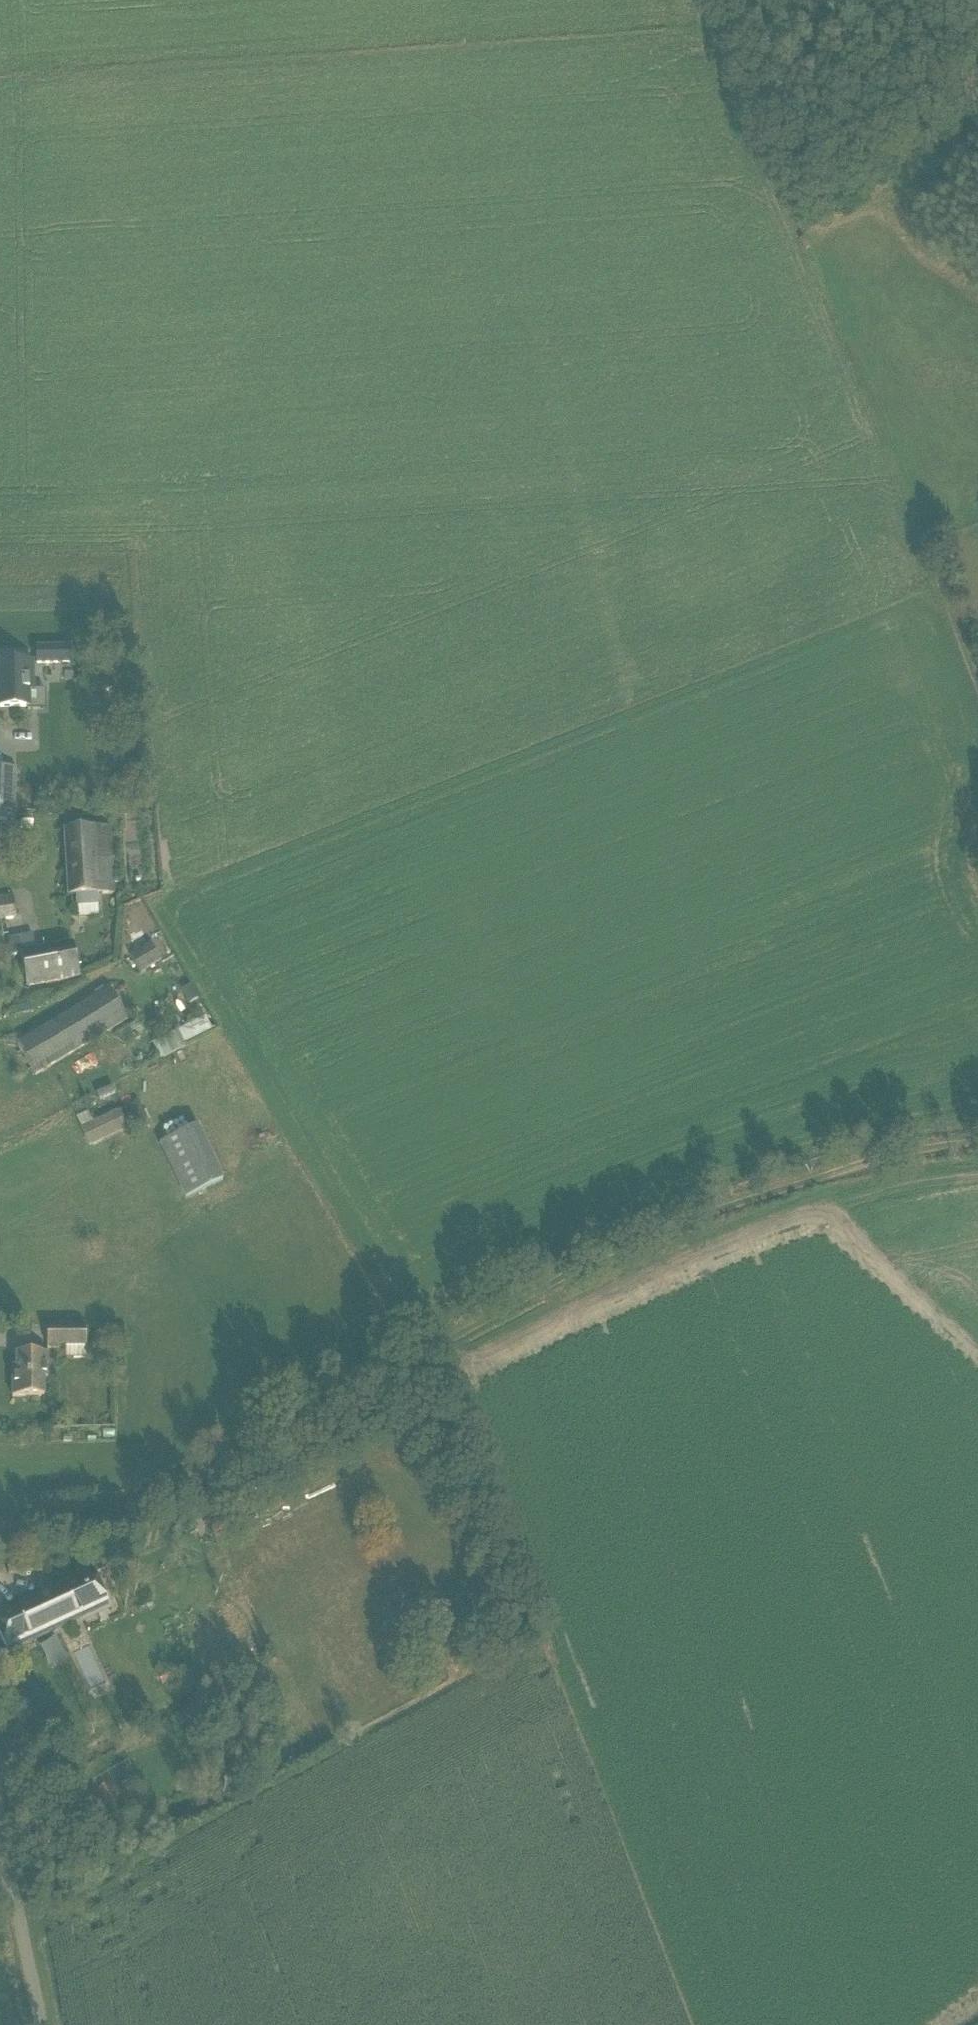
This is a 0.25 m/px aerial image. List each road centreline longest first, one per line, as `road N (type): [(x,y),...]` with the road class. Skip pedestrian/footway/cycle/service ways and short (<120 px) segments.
road 1 (track): [(0,1527),(114,1520),(565,1275),(827,1176),(977,1141)]
road 2 (unclassified): [(42,2024),(0,1824)]

